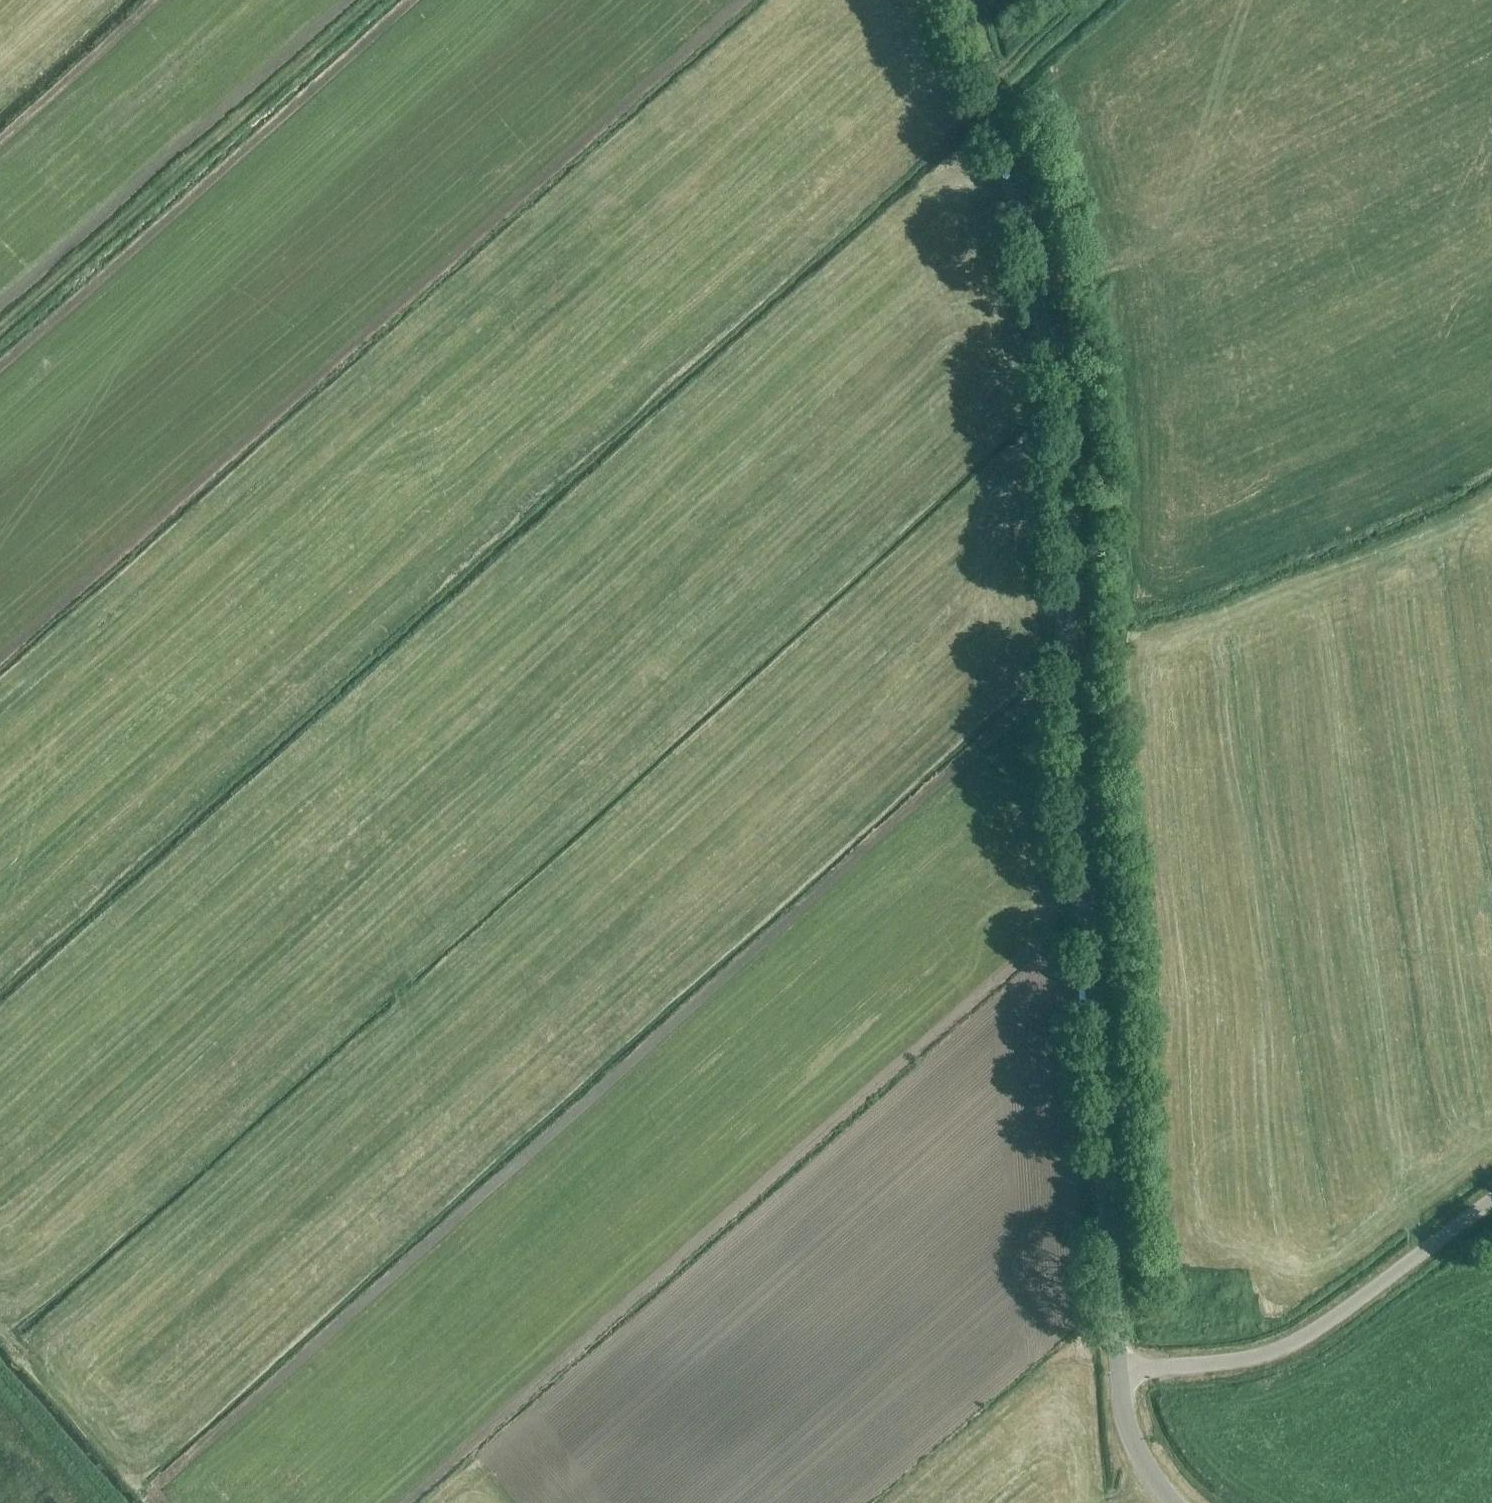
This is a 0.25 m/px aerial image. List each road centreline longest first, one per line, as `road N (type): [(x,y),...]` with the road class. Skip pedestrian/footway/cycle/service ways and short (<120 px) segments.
road 1 (tertiary): [(1119,1370),(1065,695),(1059,406),(959,0)]
road 2 (unclassified): [(1119,1370),(1242,1360),(1296,1341),(1491,1199)]
road 3 (tertiary): [(1172,1502),(1130,1437),(1119,1370)]
road 4 (track): [(1077,0),(999,73),(982,77)]

